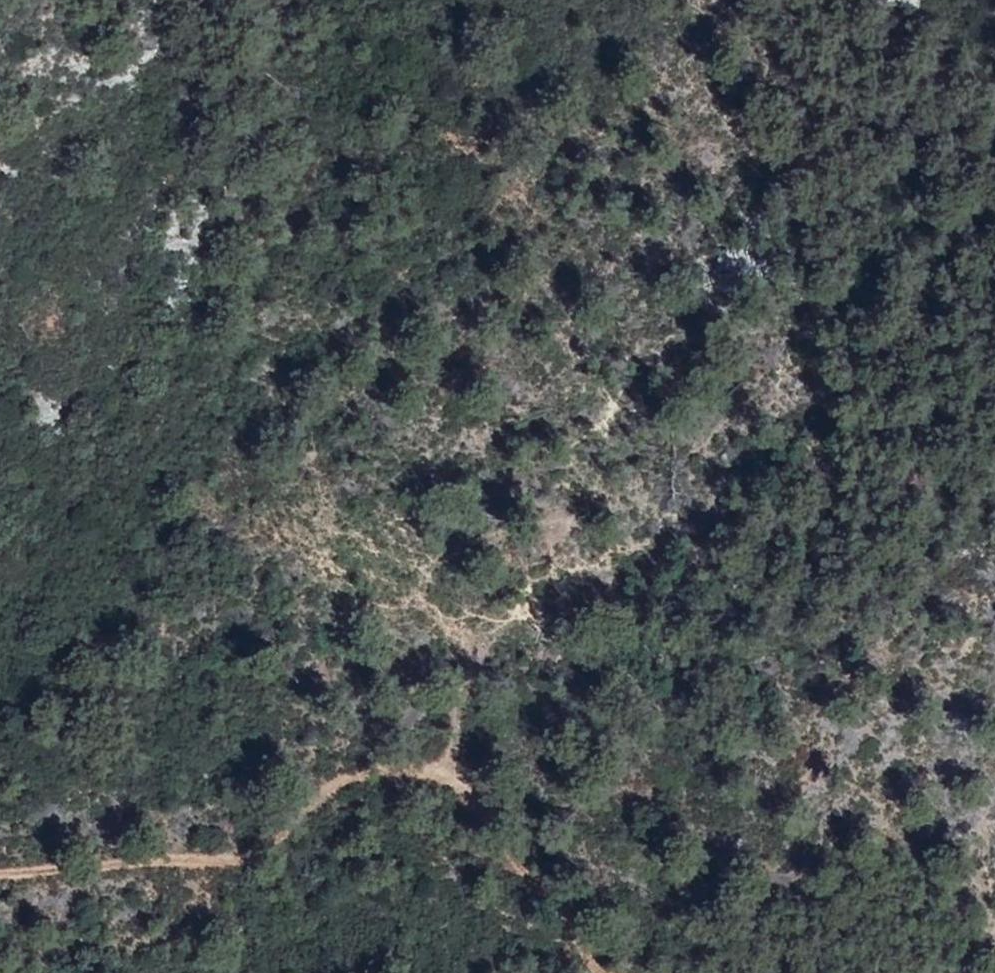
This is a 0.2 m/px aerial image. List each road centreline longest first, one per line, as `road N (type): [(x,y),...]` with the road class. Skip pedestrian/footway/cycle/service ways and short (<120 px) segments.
road 1 (track): [(0,870),(239,861),(347,773),(427,774),(496,811),(552,861),(596,972)]

